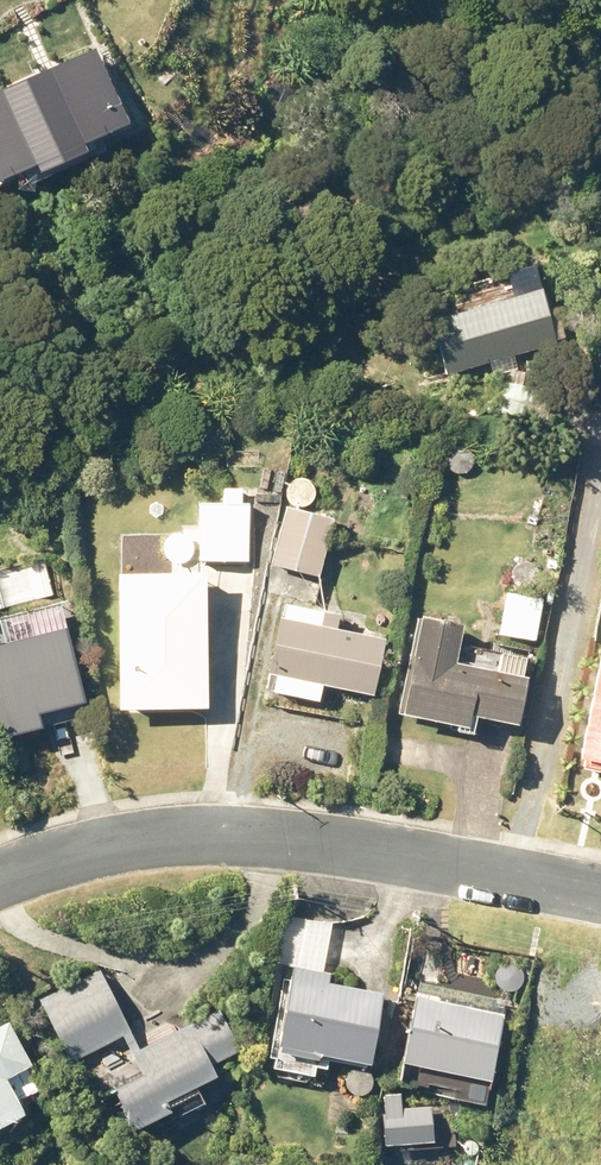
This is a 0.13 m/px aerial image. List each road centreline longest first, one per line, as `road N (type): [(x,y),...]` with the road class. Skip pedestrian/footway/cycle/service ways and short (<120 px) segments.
road 1 (residential): [(600,867),(461,842),(263,823),(119,830),(0,861)]

